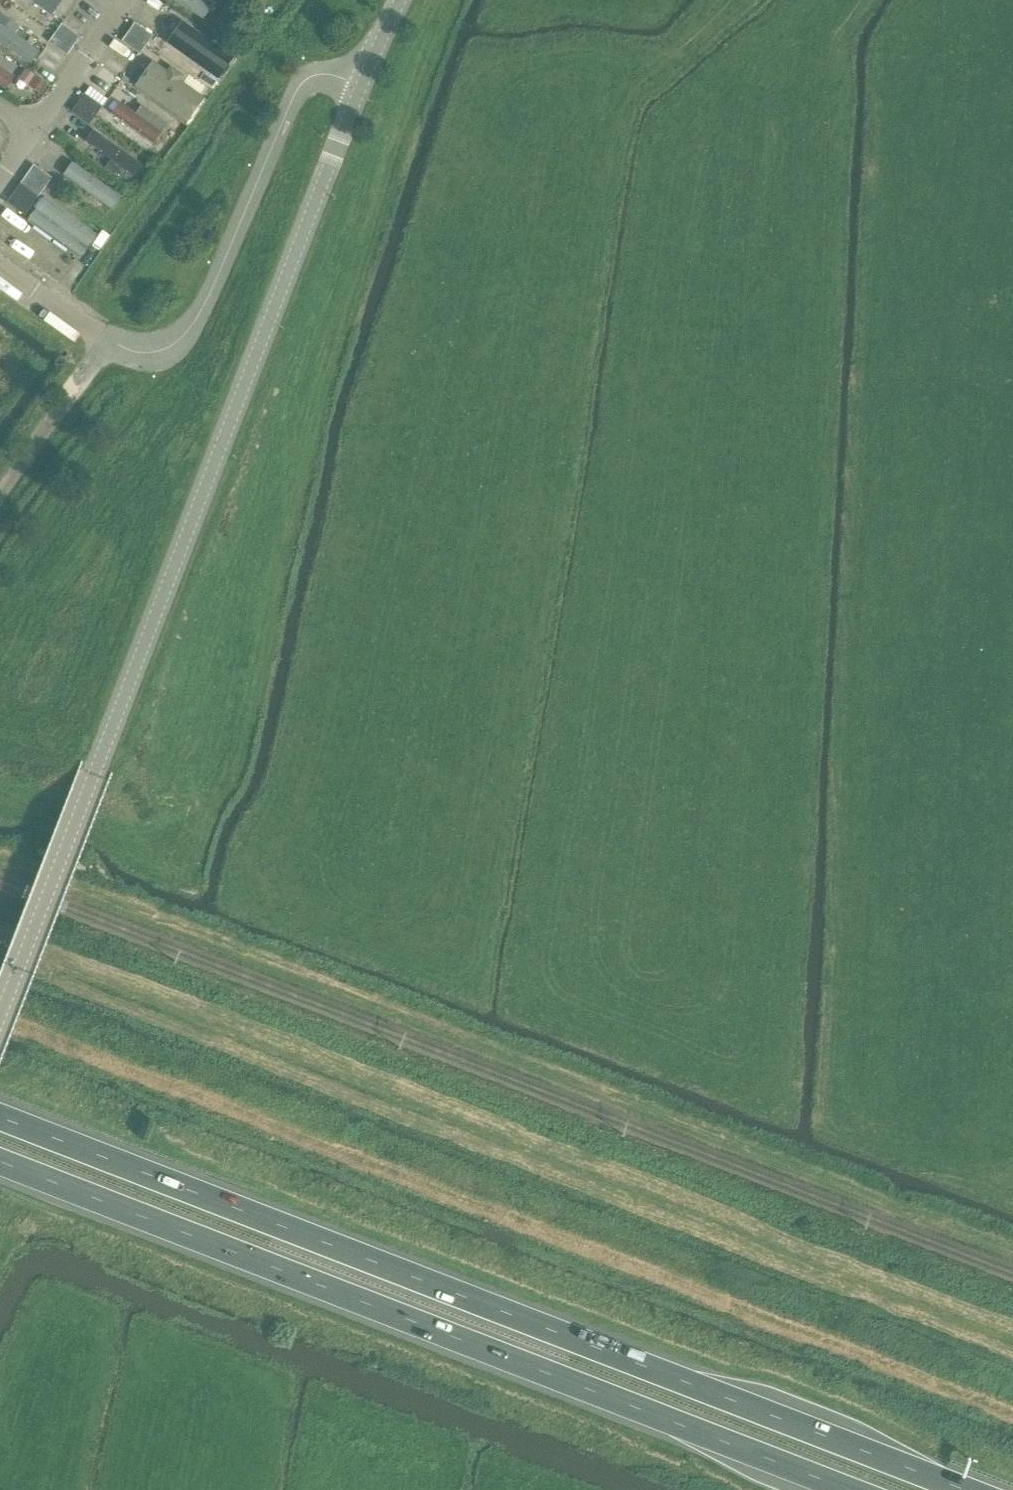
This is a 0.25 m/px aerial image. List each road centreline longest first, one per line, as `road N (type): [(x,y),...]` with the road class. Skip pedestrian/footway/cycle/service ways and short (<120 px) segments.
road 1 (trunk): [(966,1489),(0,1116)]
road 2 (unclassified): [(367,72),(269,292),(0,1022)]
road 3 (trunk): [(0,1161),(855,1489)]
road 4 (unclassified): [(367,72),(329,67),(301,85),(181,340),(155,346),(125,328),(0,211)]
road 5 (track): [(125,328),(0,492)]
road 6 (unclassified): [(30,130),(114,16),(115,0)]

